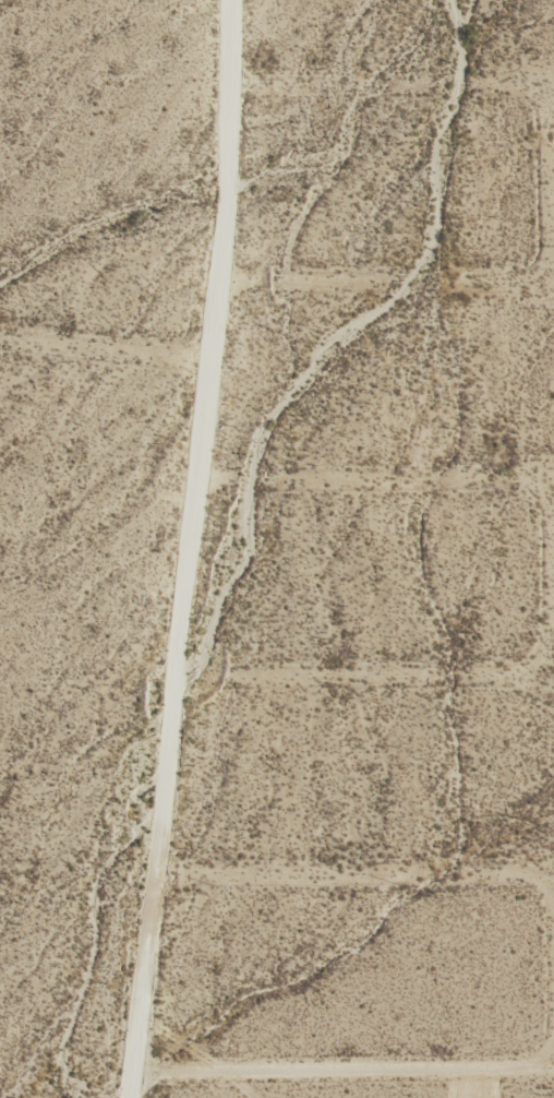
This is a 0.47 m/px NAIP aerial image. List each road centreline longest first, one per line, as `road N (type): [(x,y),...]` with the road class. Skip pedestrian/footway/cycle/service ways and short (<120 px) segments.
road 1 (track): [(159,881),(516,873),(553,904),(553,1050),(509,1065),(141,1071)]
road 2 (track): [(224,106),(499,103),(502,264),(217,260)]
road 3 (track): [(553,583),(540,480),(190,470)]
road 4 (track): [(172,679),(522,670),(553,593)]
road 5 (track): [(207,350),(0,335)]

